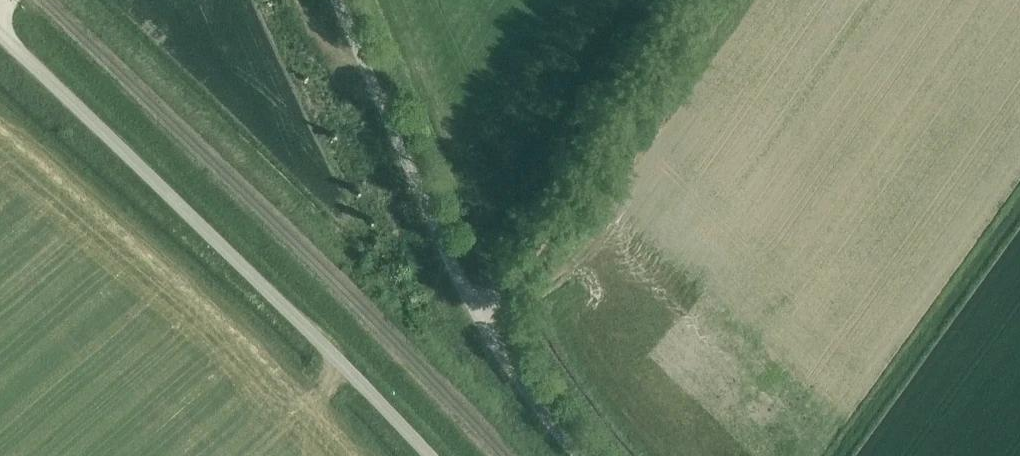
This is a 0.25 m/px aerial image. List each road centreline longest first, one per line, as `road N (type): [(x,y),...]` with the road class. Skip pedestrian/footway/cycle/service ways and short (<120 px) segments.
road 1 (unclassified): [(429,455),(0,31)]
road 2 (unclassified): [(335,0),(491,344),(579,455)]
road 3 (track): [(477,318),(520,272),(692,0)]

